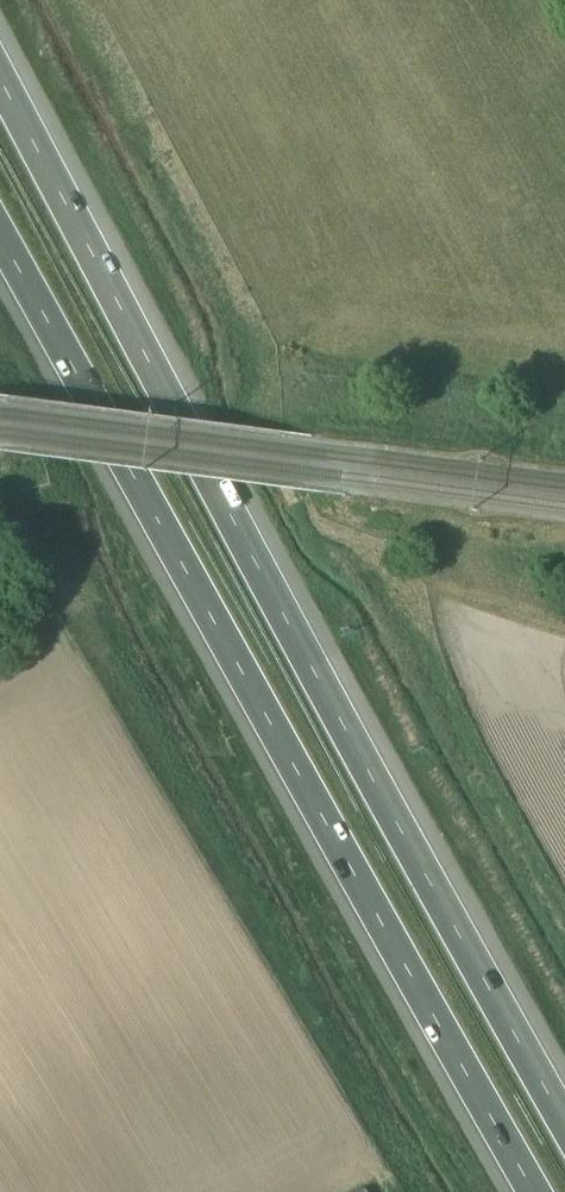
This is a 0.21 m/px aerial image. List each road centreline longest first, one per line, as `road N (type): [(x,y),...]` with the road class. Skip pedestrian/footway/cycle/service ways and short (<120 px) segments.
road 1 (motorway): [(564,1107),(0,63)]
road 2 (motorway): [(0,245),(530,1191)]

